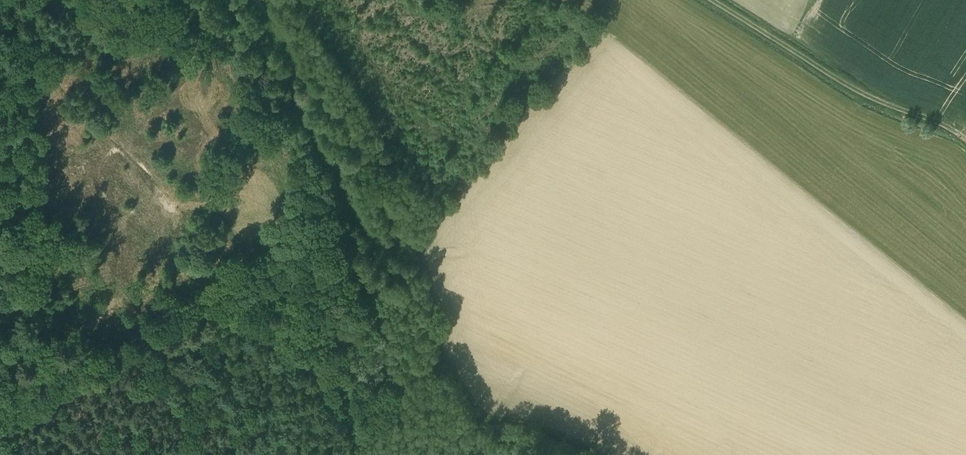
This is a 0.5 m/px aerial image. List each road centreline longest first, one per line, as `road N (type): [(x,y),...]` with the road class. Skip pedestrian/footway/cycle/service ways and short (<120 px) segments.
road 1 (track): [(965,136),(837,79),(713,0)]

